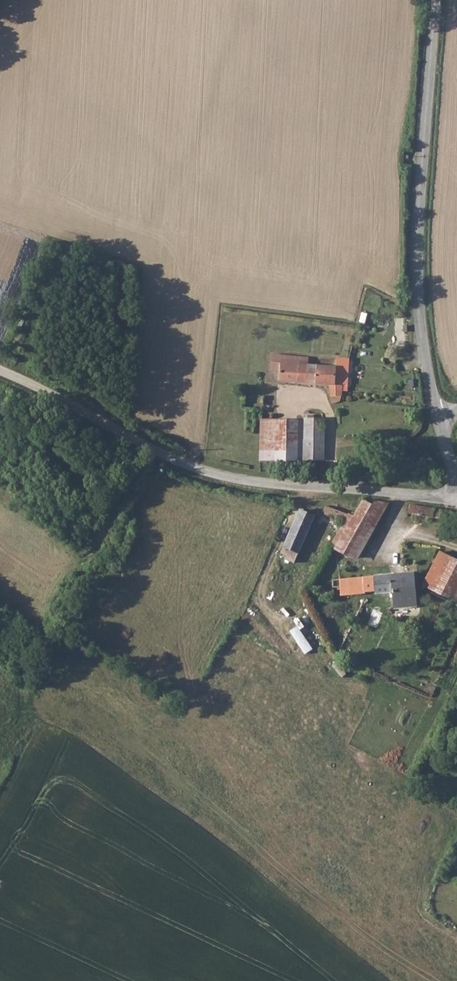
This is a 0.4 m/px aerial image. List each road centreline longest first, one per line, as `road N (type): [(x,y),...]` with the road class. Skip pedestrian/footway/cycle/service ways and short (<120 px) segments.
road 1 (unclassified): [(0,370),(203,471),(311,490),(456,500)]
road 2 (tertiary): [(436,0),(418,255),(438,419)]

